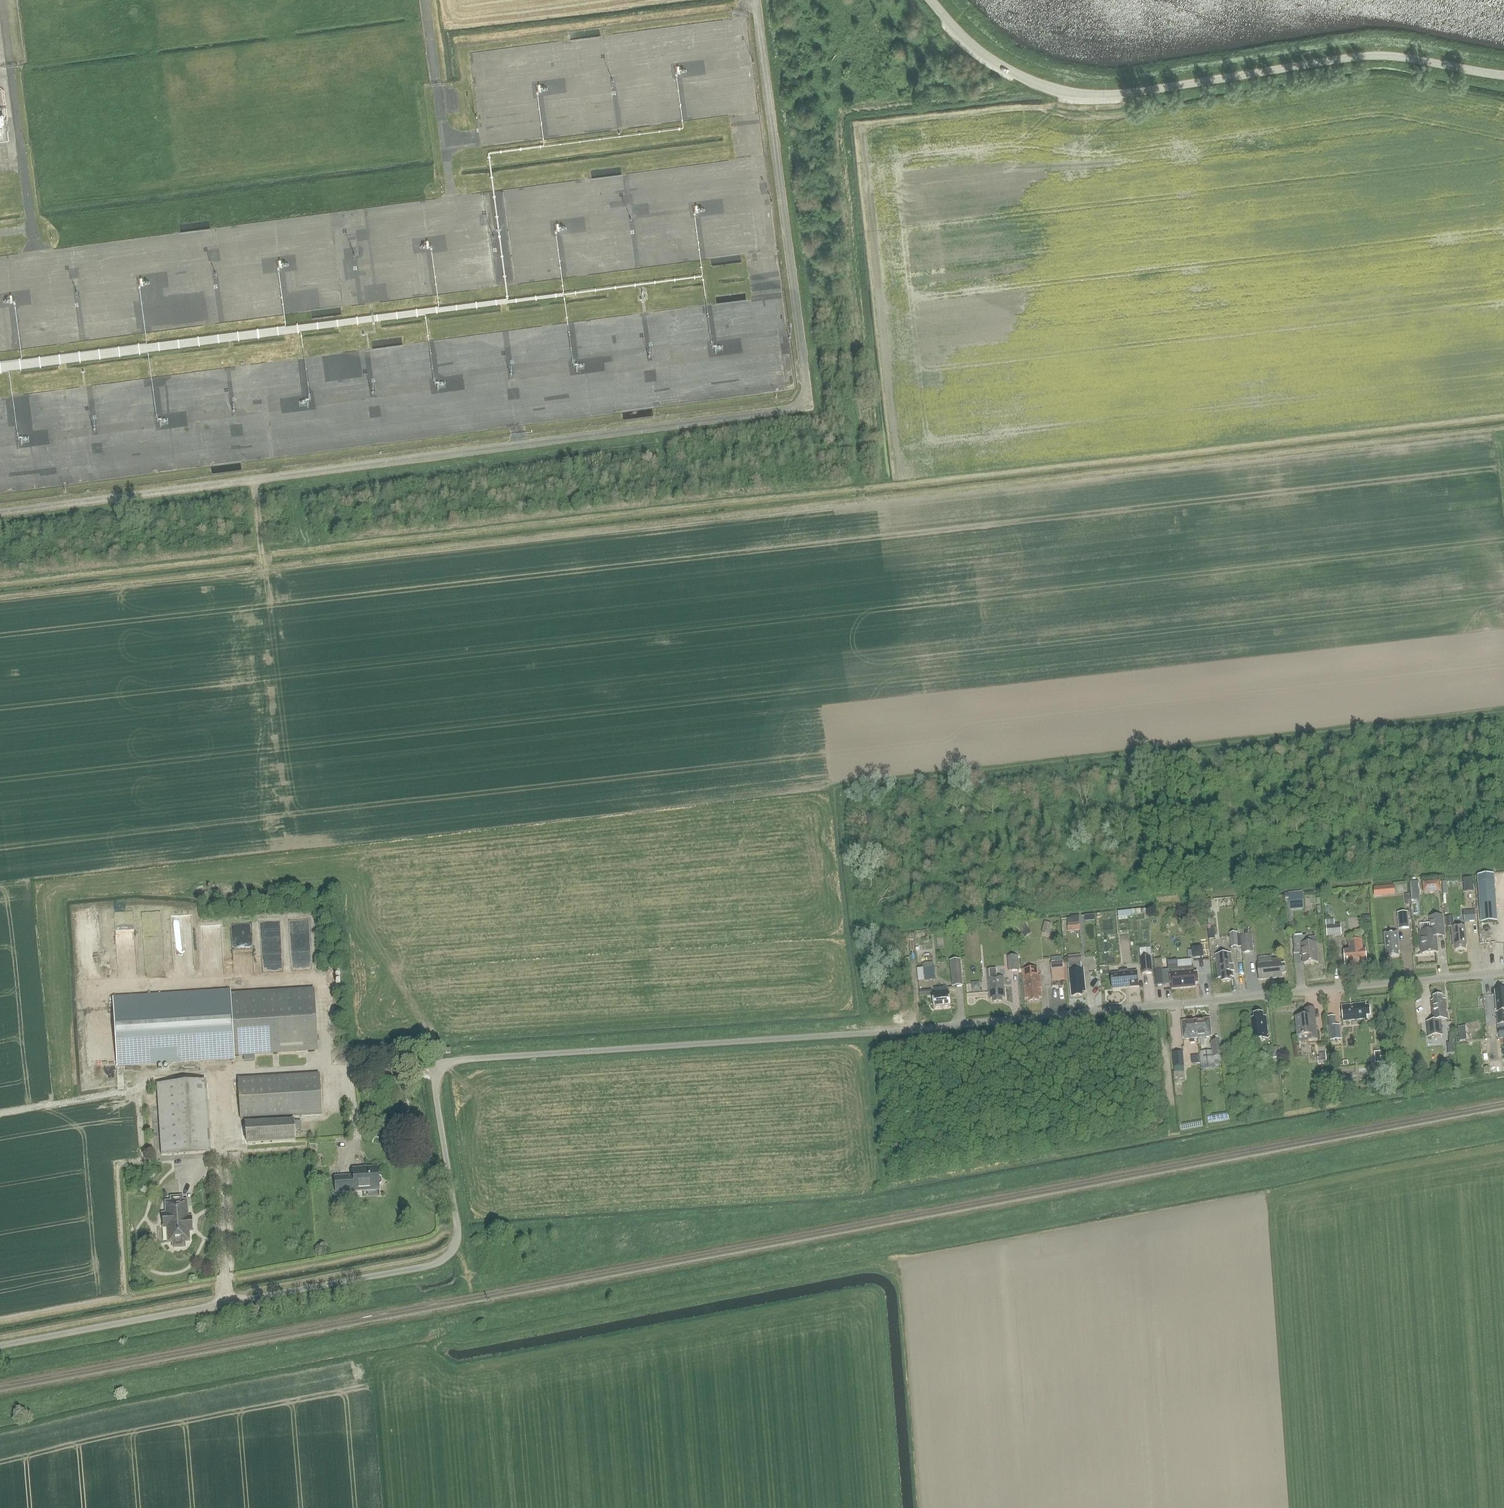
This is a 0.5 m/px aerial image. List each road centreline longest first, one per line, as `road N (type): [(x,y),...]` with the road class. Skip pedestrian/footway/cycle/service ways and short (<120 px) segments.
road 1 (unclassified): [(0,1347),(444,1258),(456,1239),(434,1086),(448,1064),(895,1034),(1503,974)]
road 2 (unclassified): [(927,0),(987,60),(1048,91),(1085,98),(1379,56),(1503,76)]

